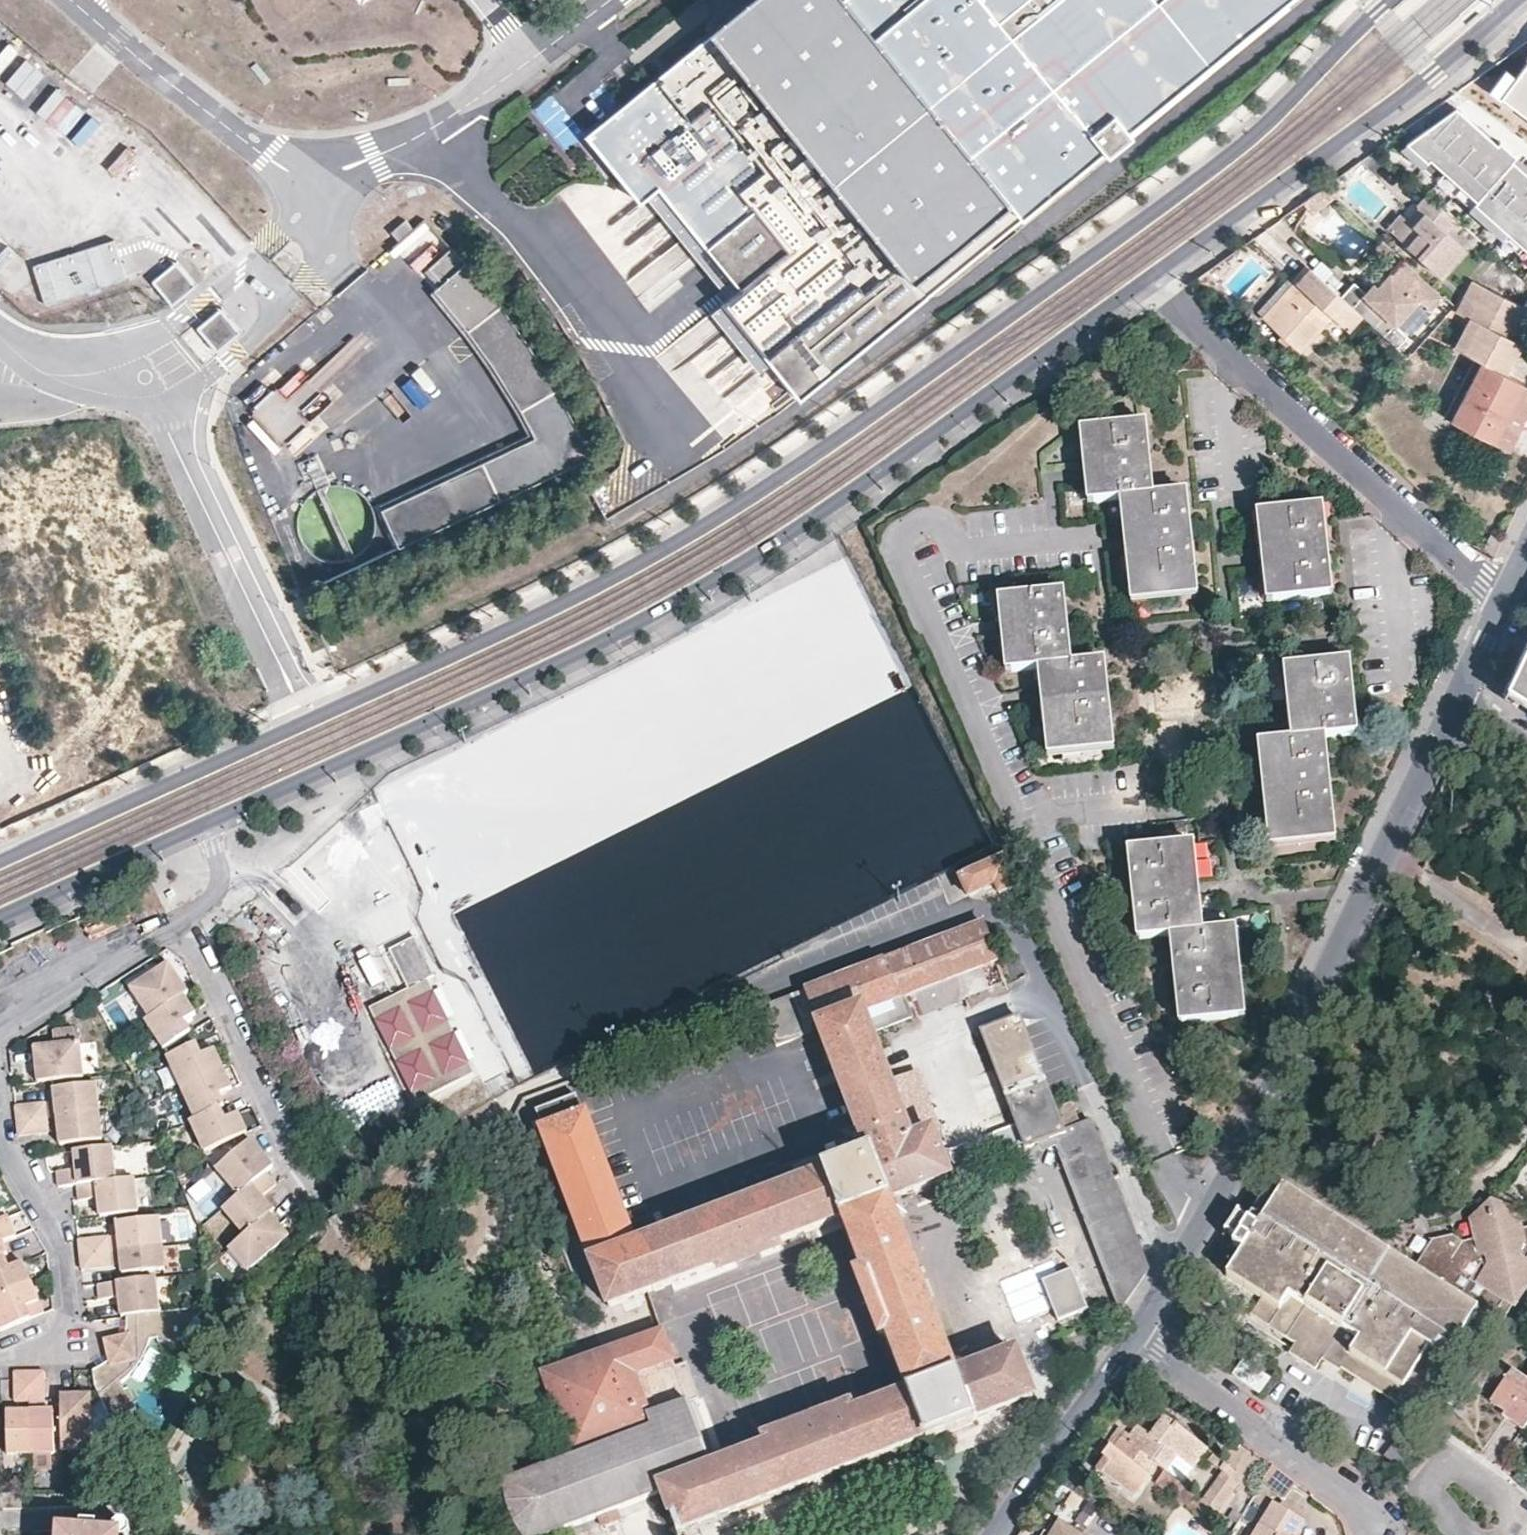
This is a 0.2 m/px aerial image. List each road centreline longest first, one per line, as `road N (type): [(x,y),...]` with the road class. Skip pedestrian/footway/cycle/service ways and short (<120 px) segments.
road 1 (secondary): [(1387,0),(1280,113),(930,374),(715,520),(613,578),(0,863)]
road 2 (secondary): [(210,820),(627,629),(770,546),(1150,277)]
road 3 (residential): [(1134,1337),(1269,1098),(1451,707)]
road 4 (residential): [(1504,598),(1150,277)]
road 5 (secondary): [(1150,277),(1432,73),(1514,0)]
road 6 (residential): [(325,1203),(312,1193),(178,921)]
road 7 (residential): [(1134,1337),(1362,1505),(1373,1534)]
road 8 (residential): [(0,1360),(54,1346),(66,1314),(62,1247),(0,1136)]
road 9 (residential): [(1000,1534),(1134,1337)]
road 10 (secondary): [(0,917),(210,820)]
road 11 (residential): [(0,1006),(178,921)]
road 12 (residential): [(1469,1534),(1433,1492),(1431,1478),(1447,1463),(1464,1463),(1511,1499),(1516,1518)]
road 13 (residential): [(178,921),(211,899),(222,869),(210,820)]
road 14 (residential): [(1504,598),(1451,707)]

